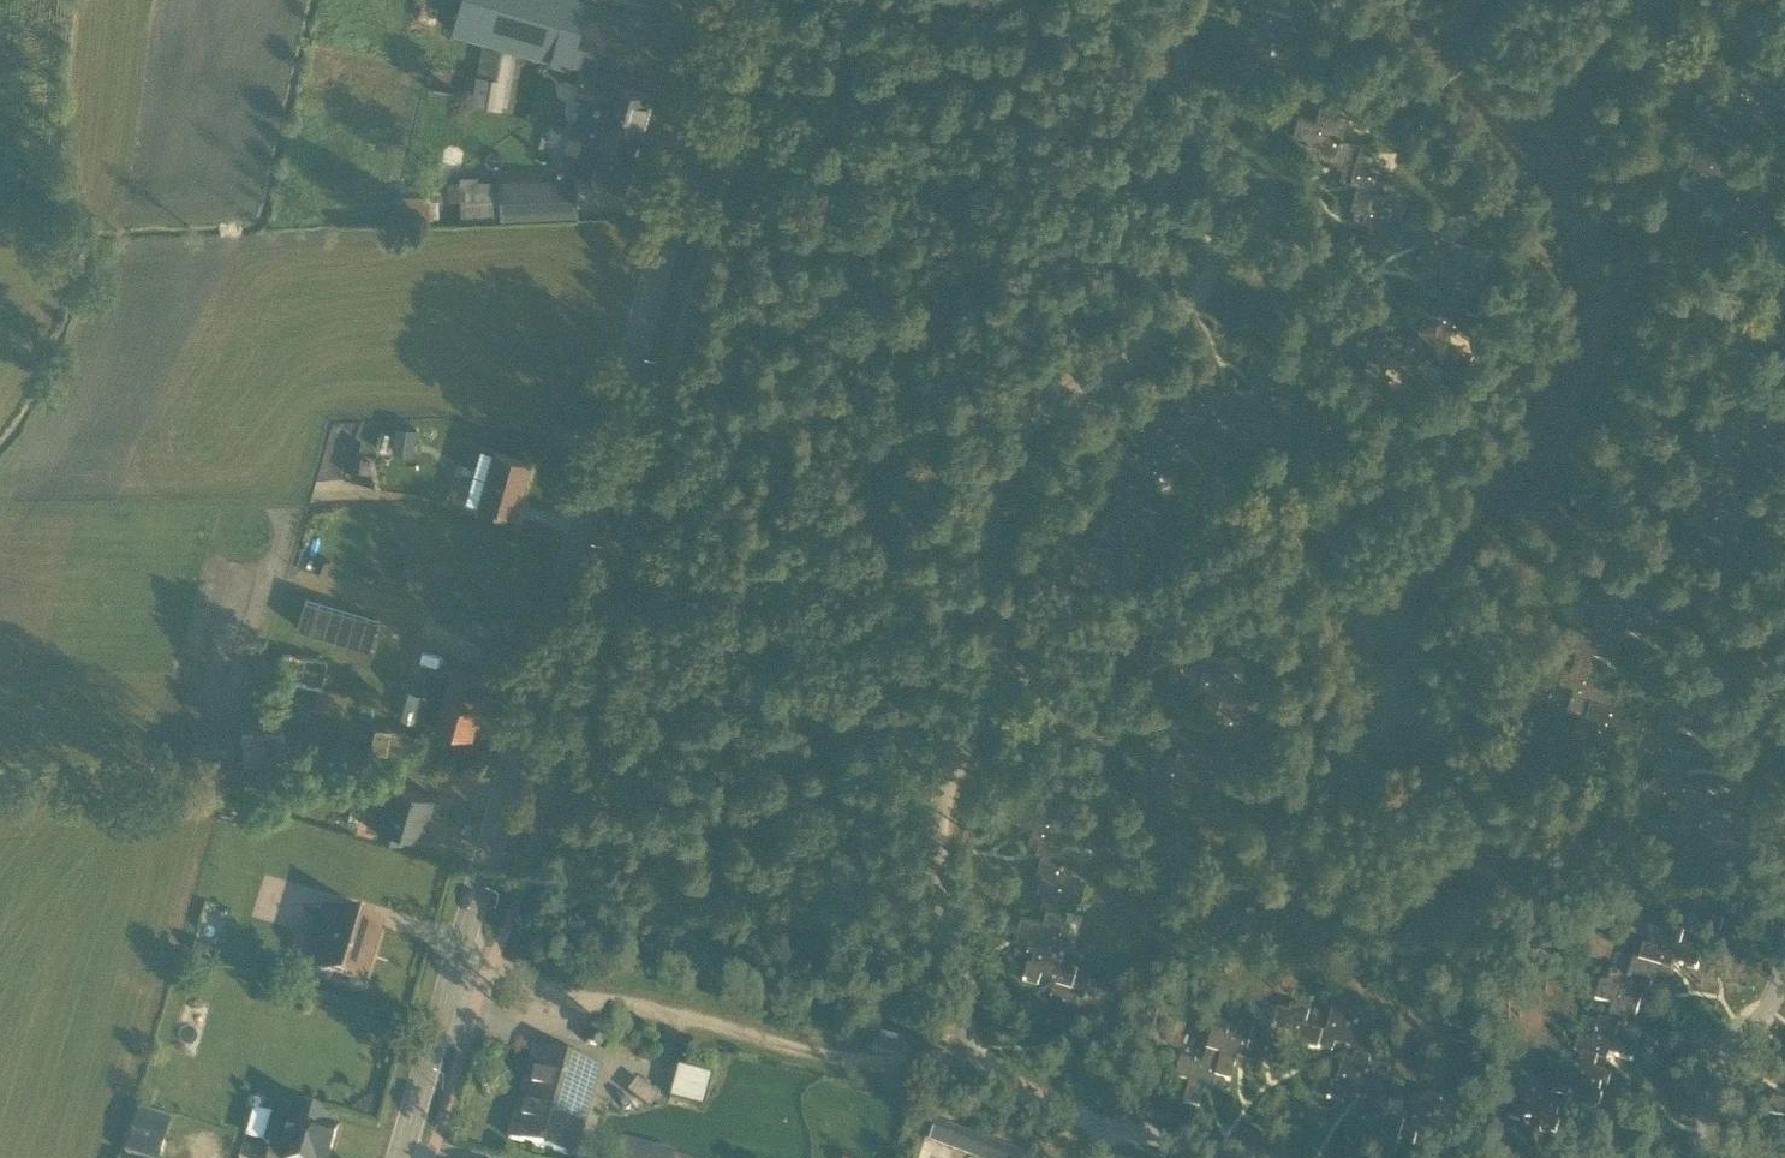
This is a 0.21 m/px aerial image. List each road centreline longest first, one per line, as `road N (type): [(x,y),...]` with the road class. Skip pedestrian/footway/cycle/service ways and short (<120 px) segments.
road 1 (secondary): [(400,1157),(733,0)]
road 2 (track): [(914,1078),(456,963)]

